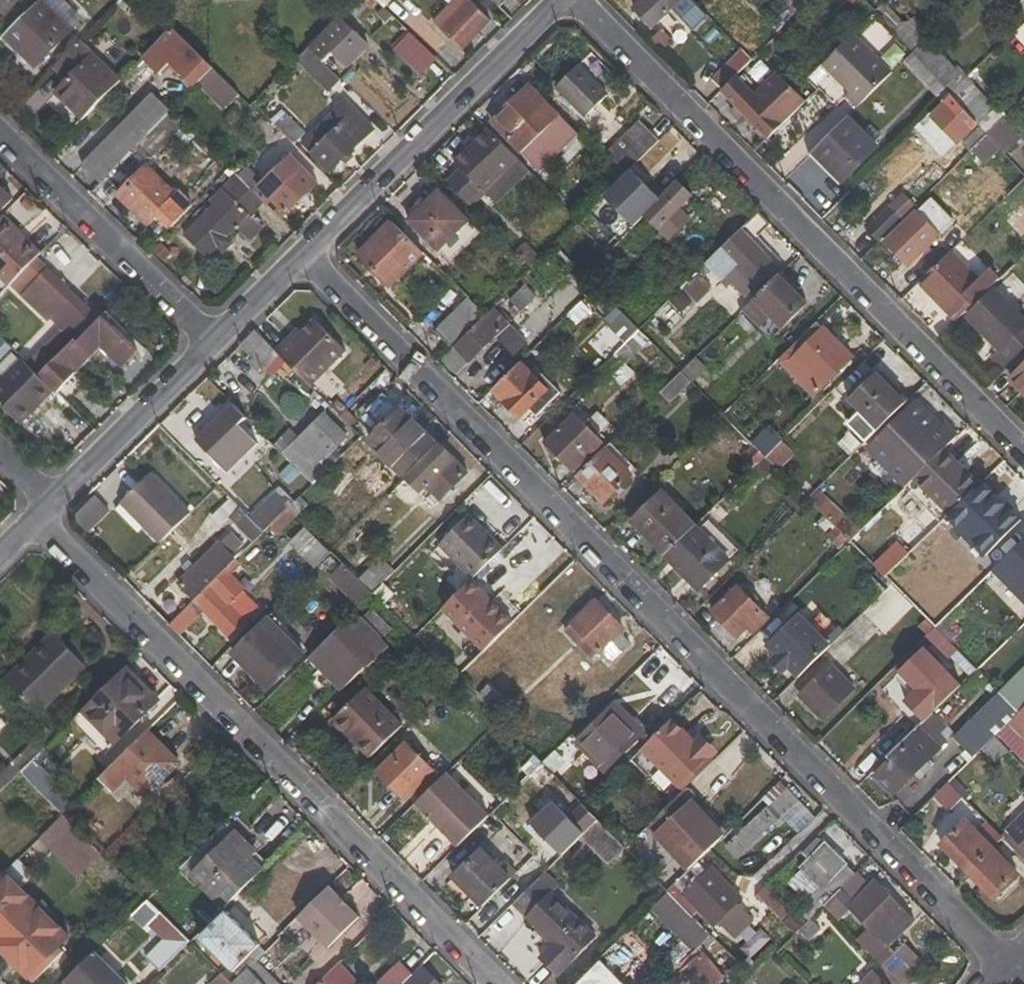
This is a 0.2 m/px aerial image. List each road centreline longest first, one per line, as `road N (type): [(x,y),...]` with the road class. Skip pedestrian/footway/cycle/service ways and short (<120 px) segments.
road 1 (residential): [(304,253),(1023,973)]
road 2 (residential): [(32,521),(495,983)]
road 3 (residential): [(580,0),(1023,447)]
road 4 (residential): [(561,0),(304,253)]
road 5 (residential): [(0,136),(212,345)]
road 6 (residential): [(212,345),(50,504)]
road 7 (residential): [(304,253),(212,345)]

